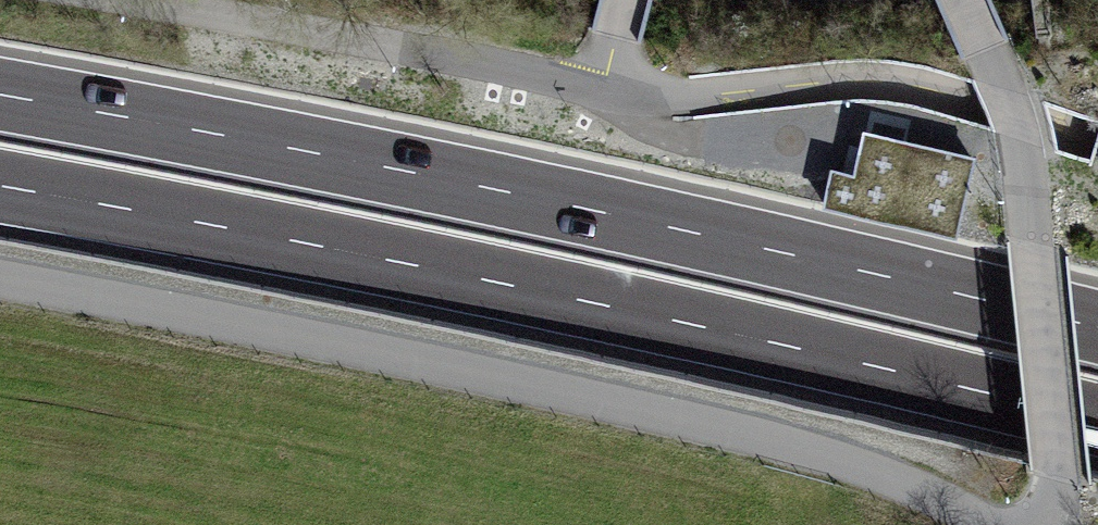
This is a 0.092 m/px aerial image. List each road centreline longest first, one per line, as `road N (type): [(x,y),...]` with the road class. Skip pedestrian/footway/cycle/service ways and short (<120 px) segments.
road 1 (primary): [(0,189),(1097,416)]
road 2 (primary): [(1097,332),(468,190),(0,108)]

